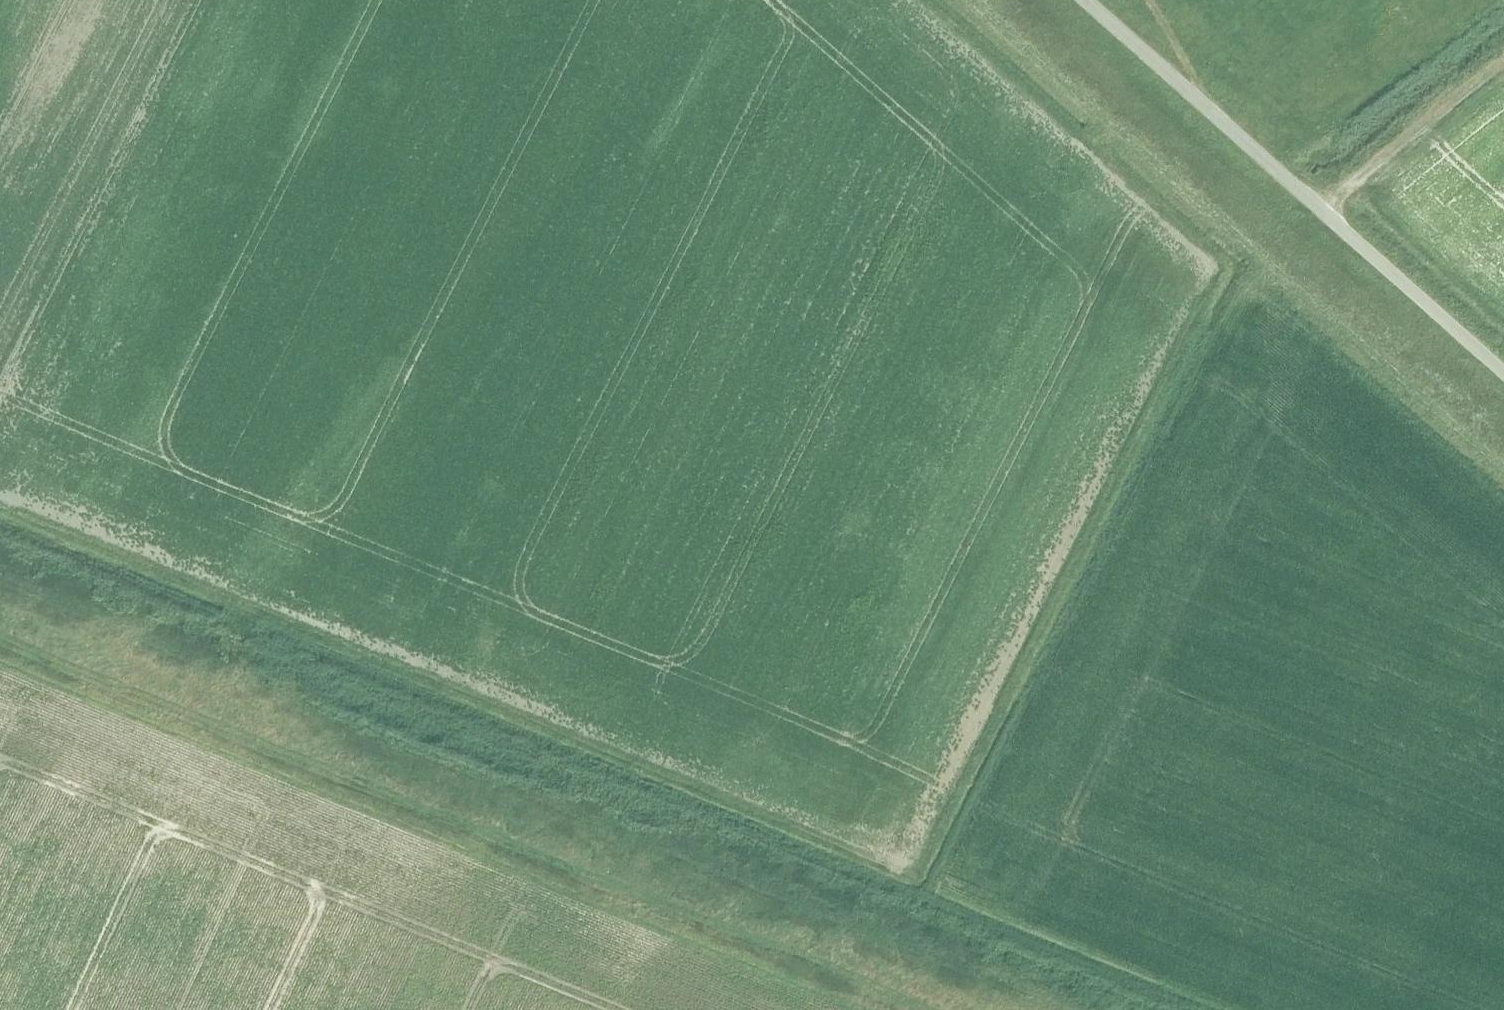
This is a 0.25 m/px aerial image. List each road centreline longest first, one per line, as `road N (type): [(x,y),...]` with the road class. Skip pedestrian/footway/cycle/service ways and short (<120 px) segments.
road 1 (unclassified): [(1503,373),(1086,0)]

